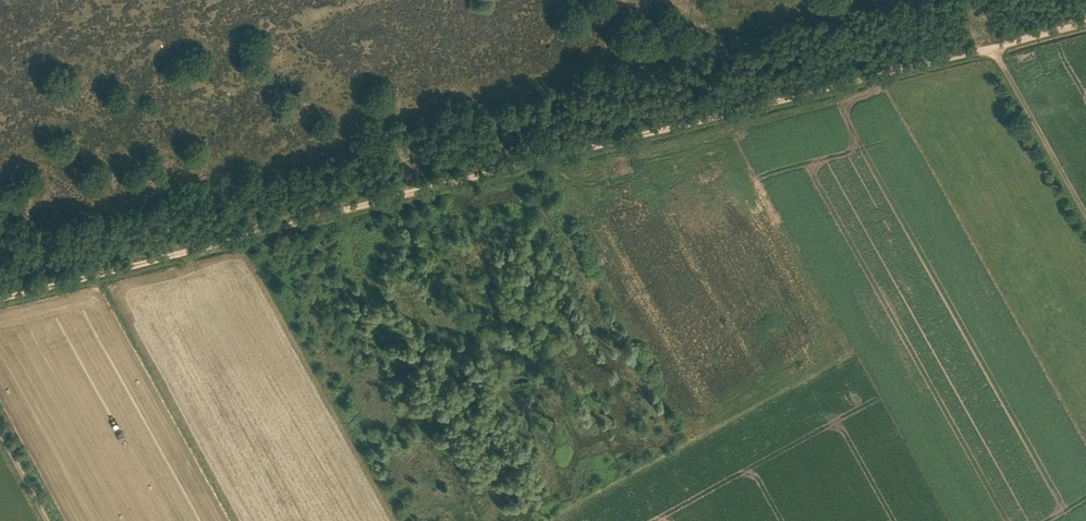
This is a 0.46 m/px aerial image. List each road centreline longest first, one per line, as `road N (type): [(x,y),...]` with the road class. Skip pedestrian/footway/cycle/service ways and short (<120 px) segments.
road 1 (track): [(0,298),(1085,24)]
road 2 (track): [(1085,217),(990,48)]

